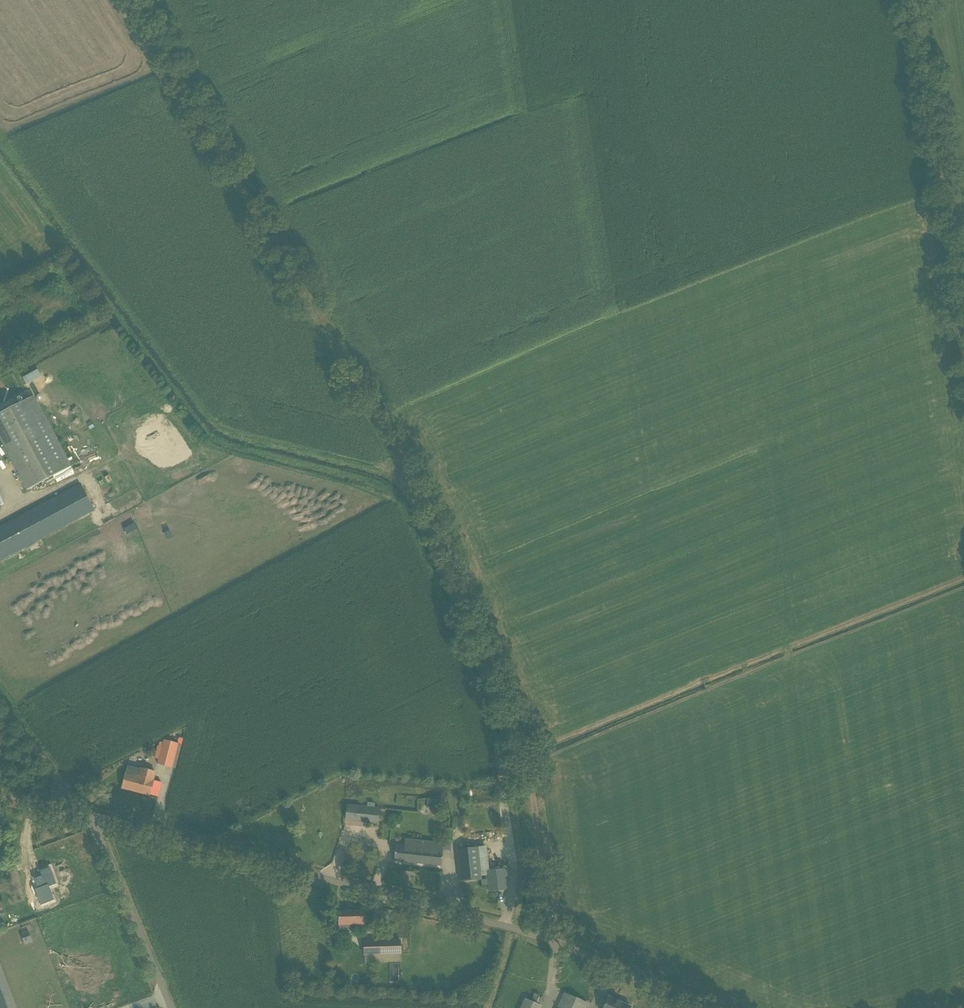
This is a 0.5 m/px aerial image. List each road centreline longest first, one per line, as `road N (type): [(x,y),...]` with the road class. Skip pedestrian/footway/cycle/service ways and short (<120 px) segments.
road 1 (unclassified): [(712,1007),(545,939),(85,813)]
road 2 (track): [(416,488),(132,0)]
road 3 (track): [(416,488),(520,746),(540,846),(545,939)]
road 4 (track): [(963,296),(920,0)]
road 5 (unclassified): [(172,1007),(85,813)]
road 6 (unclassified): [(85,813),(0,704)]

